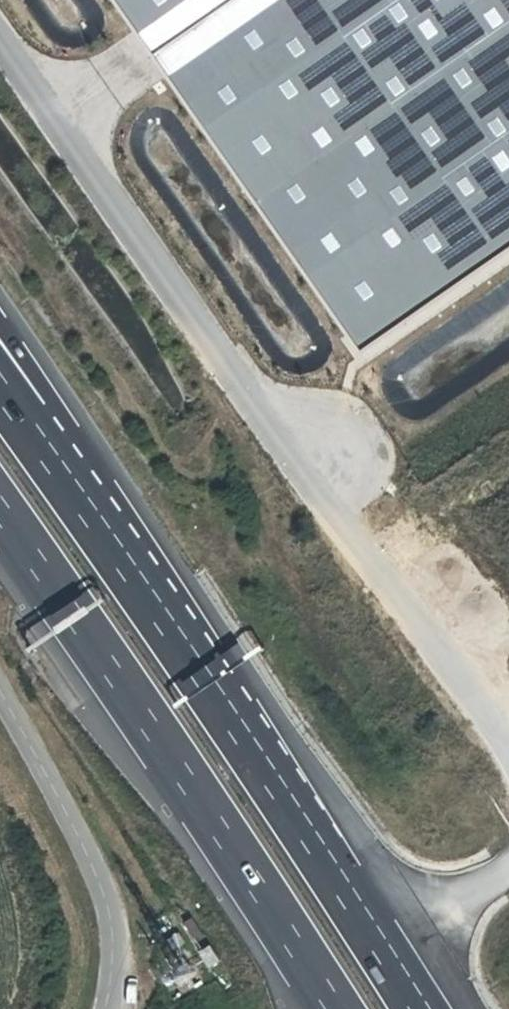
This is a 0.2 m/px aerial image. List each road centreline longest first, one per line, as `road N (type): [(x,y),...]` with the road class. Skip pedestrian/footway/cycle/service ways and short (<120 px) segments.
road 1 (unclassified): [(508,742),(254,397),(0,29)]
road 2 (motorway): [(0,509),(335,1008)]
road 3 (motorway): [(208,684),(52,398),(0,323)]
road 4 (motorway): [(419,1008),(208,684)]
road 5 (motorway): [(208,684),(0,391)]
road 6 (unclassified): [(106,1008),(113,929),(103,891),(0,691)]

